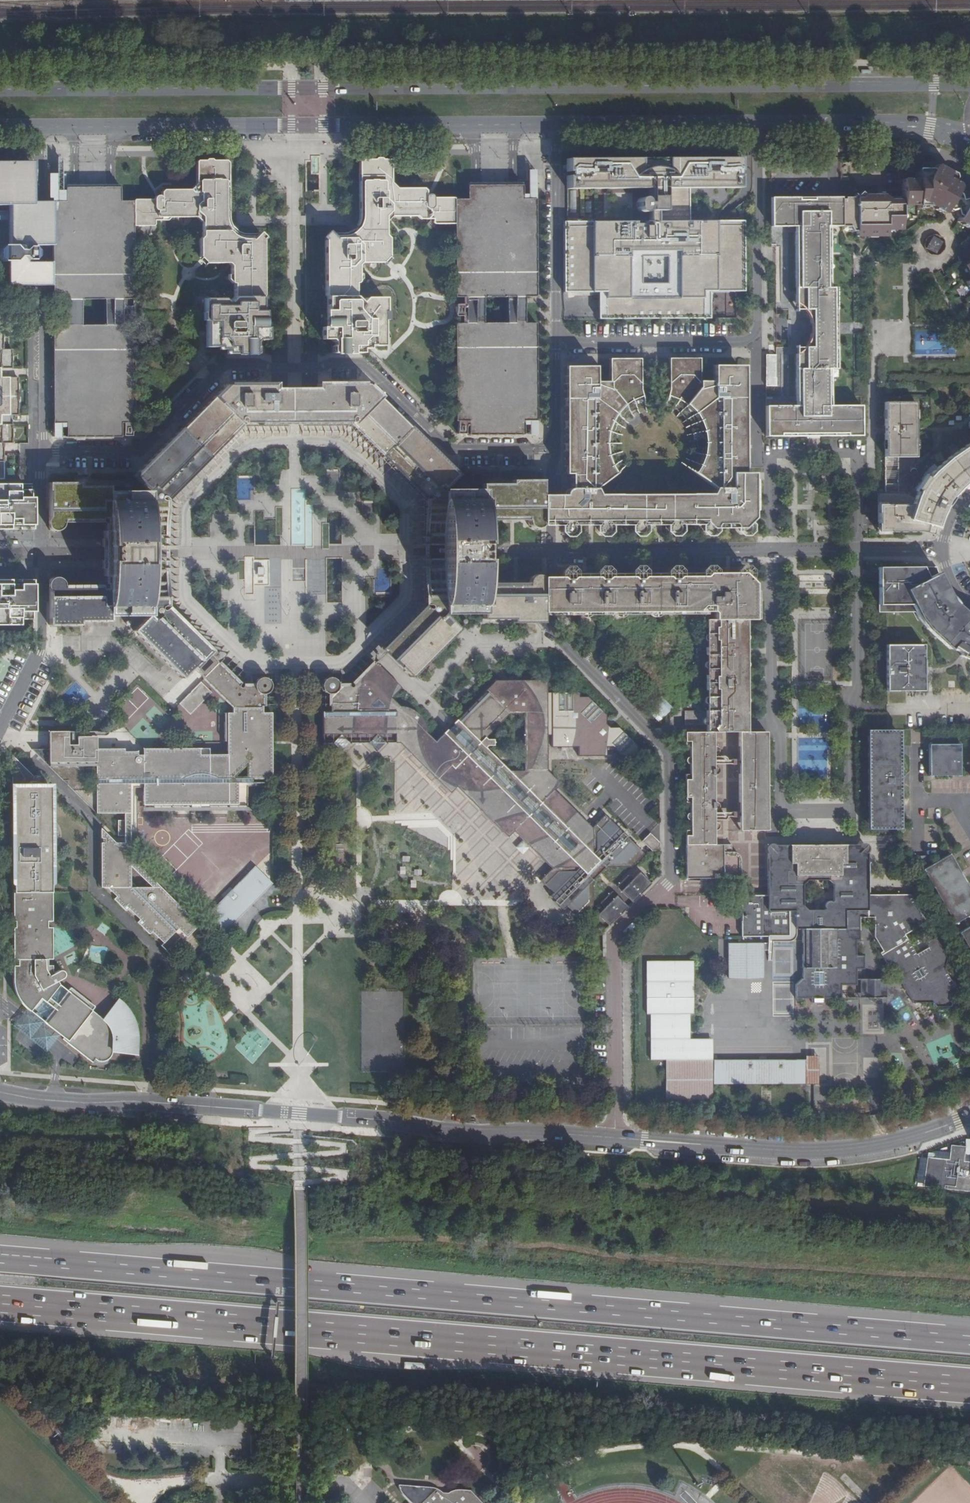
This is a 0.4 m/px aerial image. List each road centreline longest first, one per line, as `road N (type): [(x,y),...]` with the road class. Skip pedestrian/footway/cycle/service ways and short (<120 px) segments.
road 1 (motorway): [(0,1303),(969,1386)]
road 2 (motorway): [(969,1340),(0,1259)]
road 3 (secondary): [(969,87),(0,90)]
road 4 (residential): [(557,553),(406,554),(406,505),(346,443),(295,442),(251,443),(188,503),(188,552),(42,554)]
road 5 (residential): [(0,1094),(615,1139)]
road 6 (residential): [(41,454),(130,454),(216,370),(295,378),(324,377),(331,369),(369,370),(461,458),(556,459)]
road 7 (secondary): [(41,128),(554,124)]
road 8 (residential): [(759,123),(758,333),(556,339)]
road 9 (residential): [(615,1139),(805,1152),(882,1145),(969,1117)]
road 10 (residential): [(41,128),(41,454)]
road 11 (residential): [(662,893),(670,883),(669,752),(558,636)]
road 12 (residential): [(864,551),(864,456),(769,456),(770,552)]
road 13 (residential): [(662,893),(615,935),(615,1139)]
road 14 (residential): [(556,339),(554,124)]
road 15 (residential): [(770,552),(557,553)]
road 16 (secondary): [(759,123),(889,124),(969,139)]
road 17 (secondary): [(554,124),(759,123)]
road 18 (residential): [(556,459),(556,339)]

